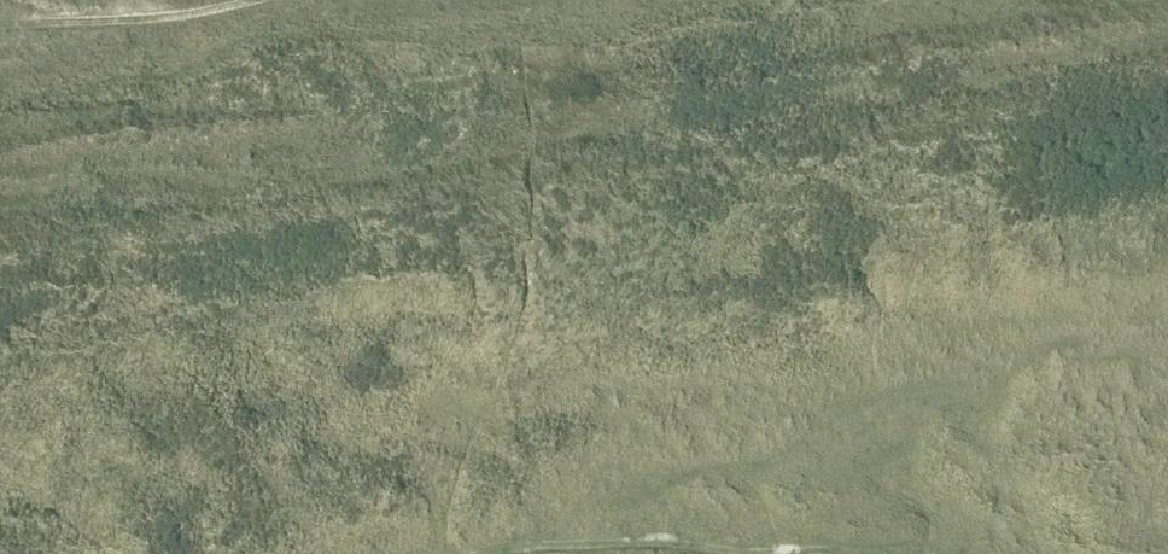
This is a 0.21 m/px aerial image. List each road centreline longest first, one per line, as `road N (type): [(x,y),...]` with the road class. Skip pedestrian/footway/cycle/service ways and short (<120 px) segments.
road 1 (track): [(602,553),(571,551),(529,529),(449,553)]

